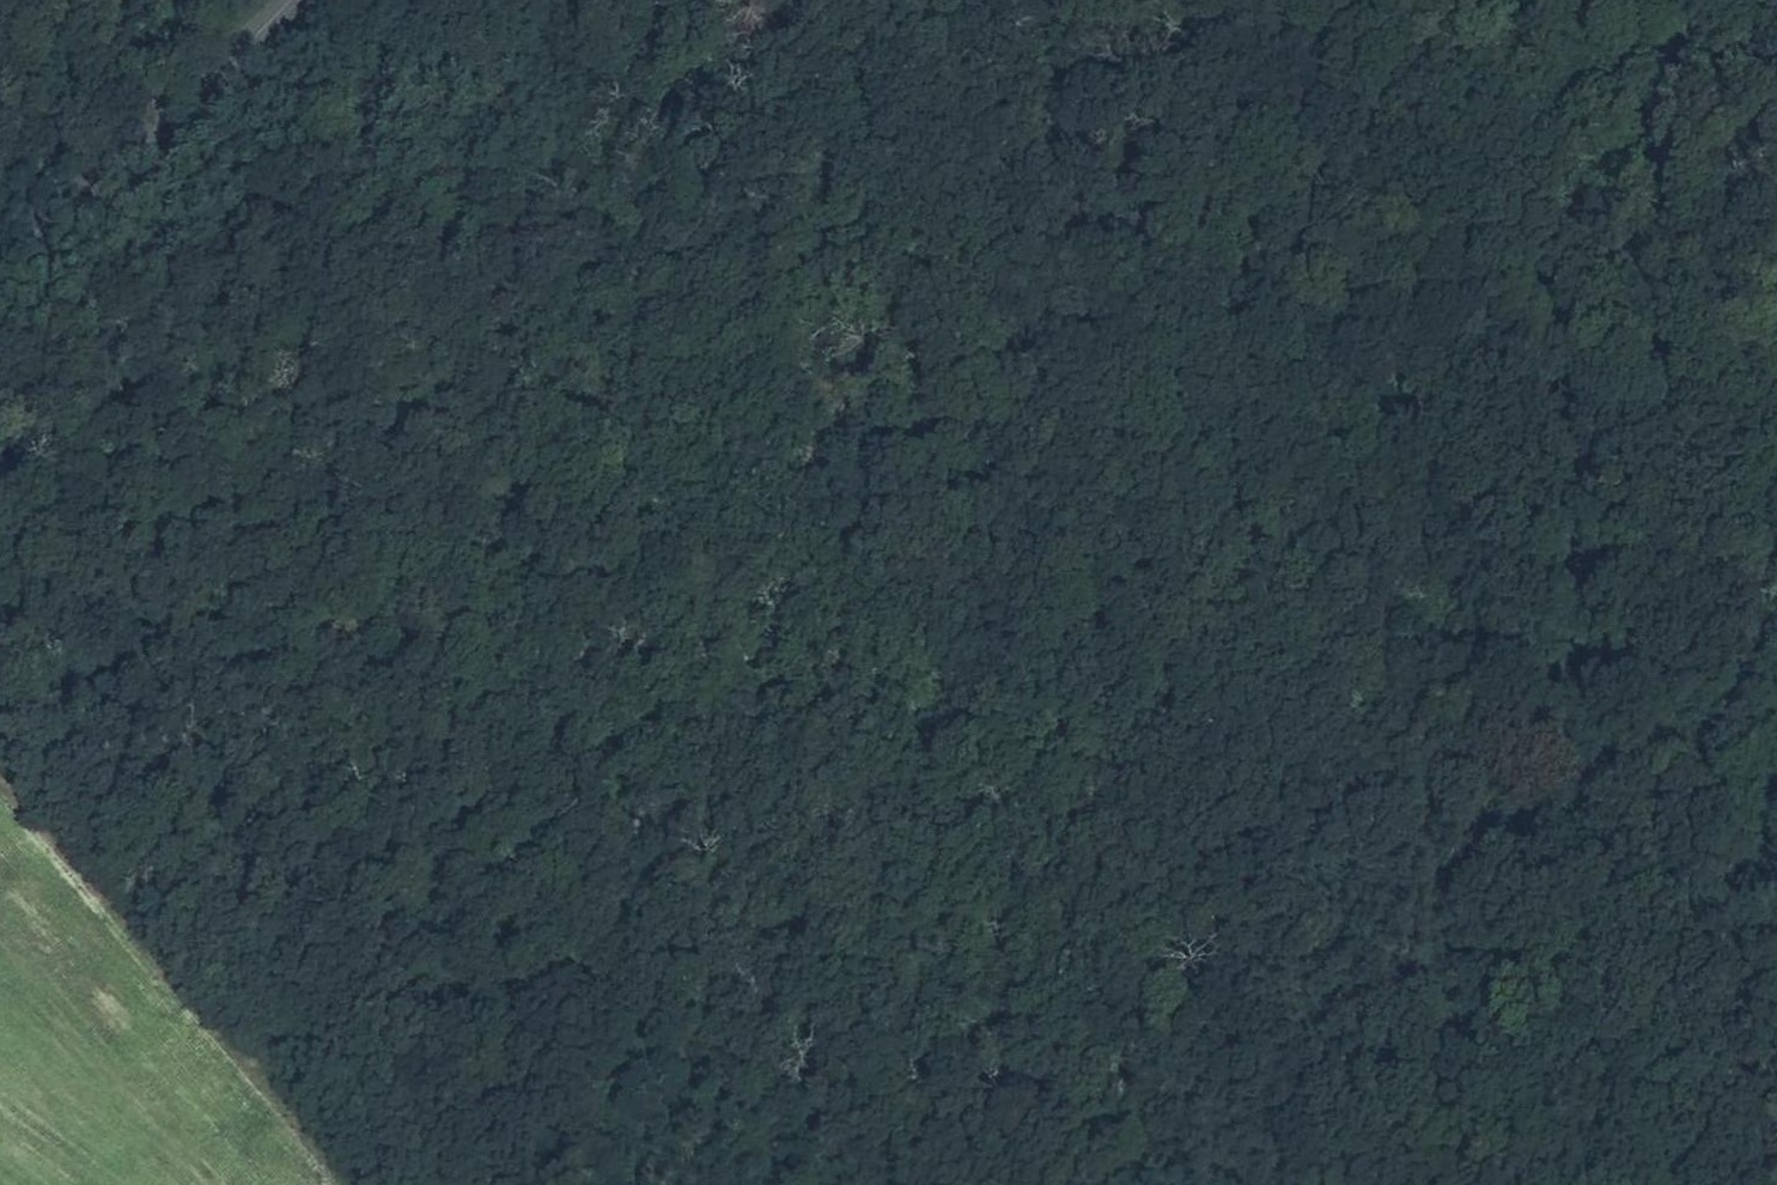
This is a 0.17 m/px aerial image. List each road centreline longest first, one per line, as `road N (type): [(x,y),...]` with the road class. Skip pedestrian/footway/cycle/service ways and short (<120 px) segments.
road 1 (tertiary): [(0,256),(289,0)]

